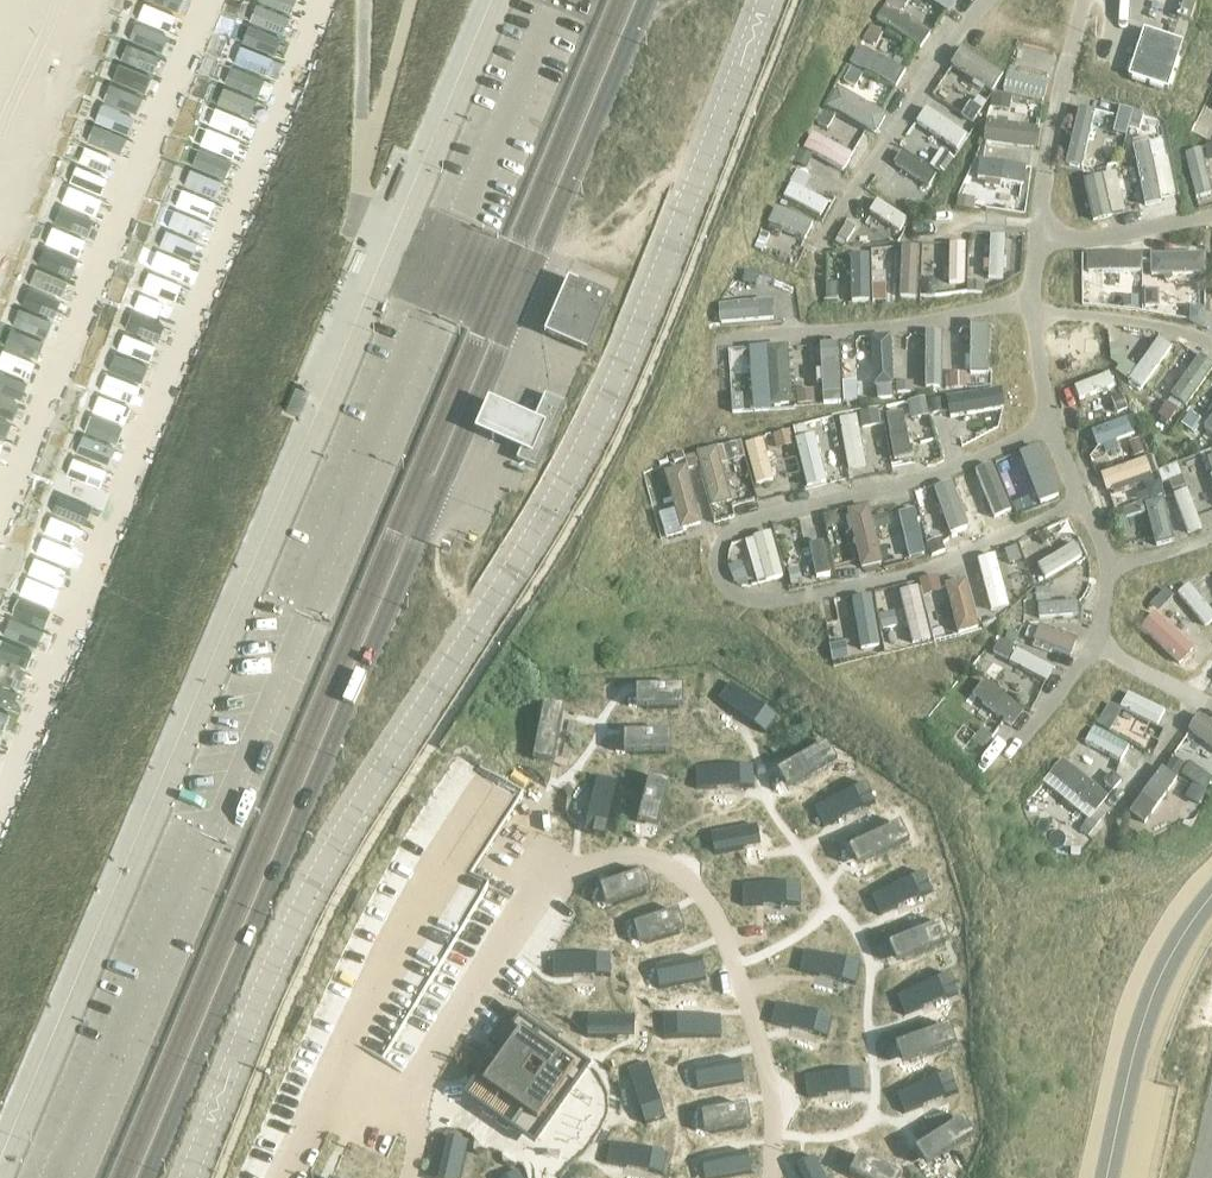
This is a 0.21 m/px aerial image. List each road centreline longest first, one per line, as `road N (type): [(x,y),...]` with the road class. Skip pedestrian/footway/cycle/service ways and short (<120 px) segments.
road 1 (primary): [(618,0),(119,1177)]
road 2 (primary): [(148,1177),(644,0)]

